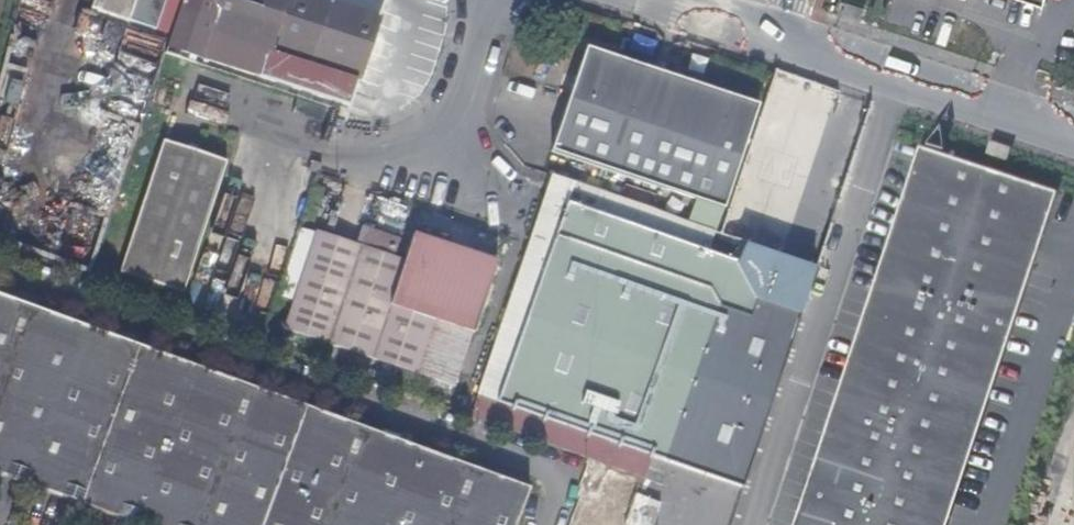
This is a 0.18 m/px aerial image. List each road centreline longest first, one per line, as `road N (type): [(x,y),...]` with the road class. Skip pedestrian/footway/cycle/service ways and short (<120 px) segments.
road 1 (unclassified): [(1073,137),(783,41)]
road 2 (unclassified): [(783,41),(660,0)]

